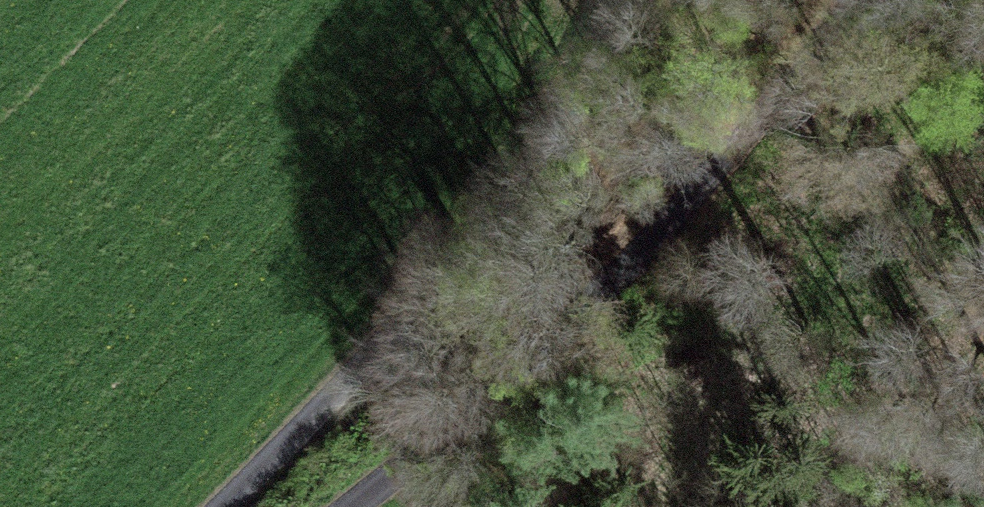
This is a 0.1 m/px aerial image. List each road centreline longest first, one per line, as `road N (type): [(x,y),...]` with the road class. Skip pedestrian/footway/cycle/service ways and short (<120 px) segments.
road 1 (track): [(845,0),(628,265),(345,506)]
road 2 (track): [(213,506),(492,231),(571,132),(630,29),(637,0)]

